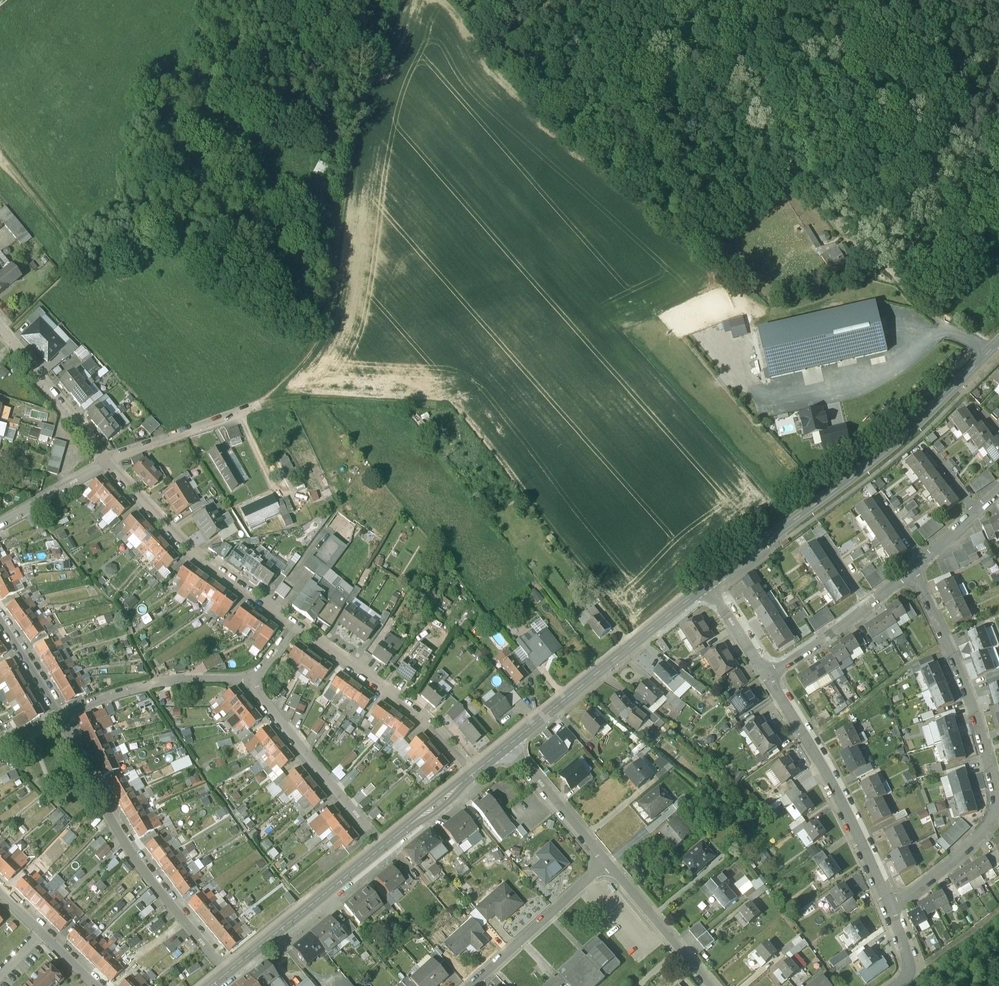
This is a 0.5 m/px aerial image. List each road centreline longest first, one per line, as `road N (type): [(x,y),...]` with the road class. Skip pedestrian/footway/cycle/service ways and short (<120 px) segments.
road 1 (residential): [(889,905),(986,832),(996,815),(976,715),(913,570)]
road 2 (secondary): [(998,343),(899,439),(711,583)]
road 3 (residential): [(231,970),(139,865),(61,716)]
road 4 (residential): [(889,905),(771,675)]
road 5 (residential): [(293,627),(159,520),(107,462)]
road 6 (residential): [(471,775),(437,731),(293,627)]
road 7 (track): [(830,213),(935,319),(991,351)]
road 8 (residential): [(250,678),(383,845)]
road 9 (secondary): [(509,744),(665,620)]
road 10 (secondary): [(231,970),(383,845)]
road 11 (residential): [(250,678),(144,686),(61,716)]
road 12 (residential): [(608,864),(471,985)]
road 13 (residential): [(608,864),(710,985)]
road 14 (residential): [(107,462),(256,413)]
road 15 (residential): [(107,462),(11,339)]
road 16 (residential): [(509,744),(608,864)]
road 17 (residential): [(0,525),(107,462)]

